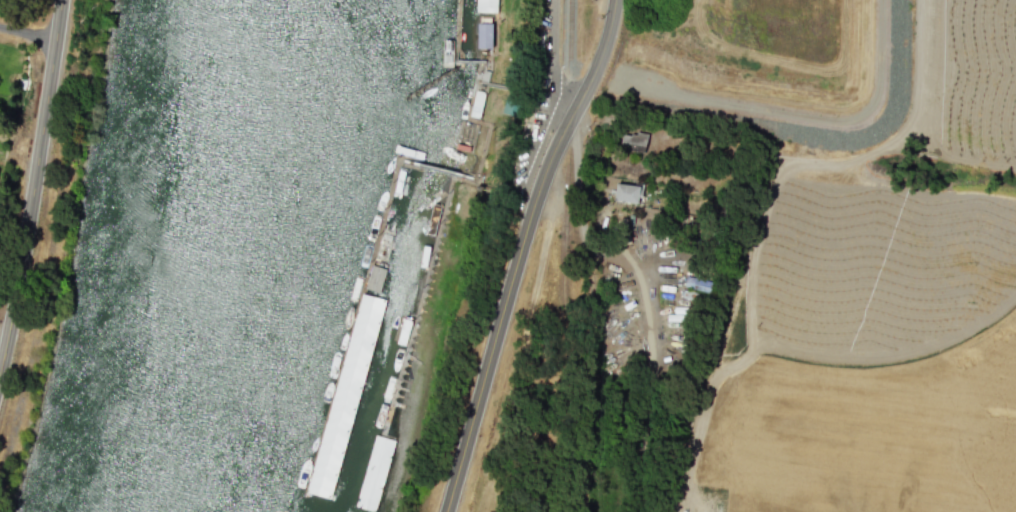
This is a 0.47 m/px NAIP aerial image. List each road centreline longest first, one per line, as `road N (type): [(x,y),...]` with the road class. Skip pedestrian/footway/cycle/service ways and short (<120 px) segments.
road 1 (primary): [(450,511),(525,237),(566,129)]
road 2 (secondary): [(0,384),(63,0)]
road 3 (primary): [(566,129),(607,44),(614,0)]

